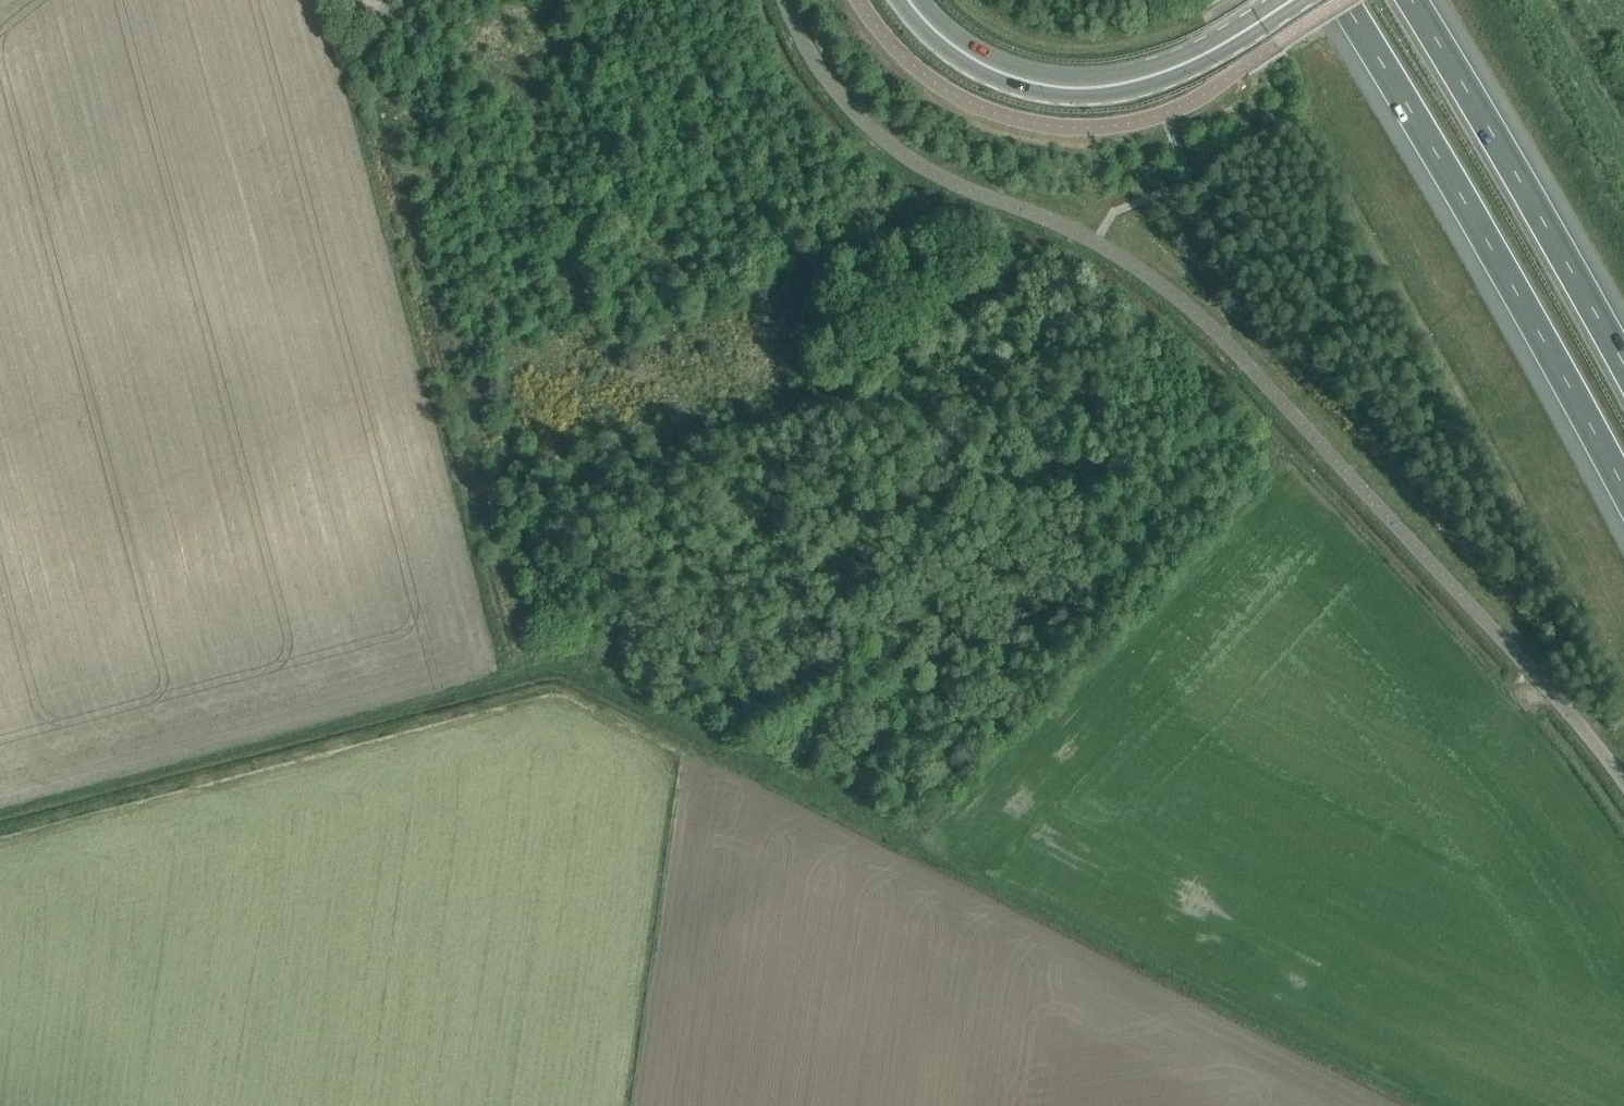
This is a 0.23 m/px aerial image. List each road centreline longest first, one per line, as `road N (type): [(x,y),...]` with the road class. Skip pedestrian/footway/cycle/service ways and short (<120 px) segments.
road 1 (motorway): [(1341,0),(1623,490)]
road 2 (tertiary): [(1295,0),(1169,73),(1094,89),(1001,74),(959,50),(910,0)]
road 3 (motorway): [(1623,369),(1411,0)]

